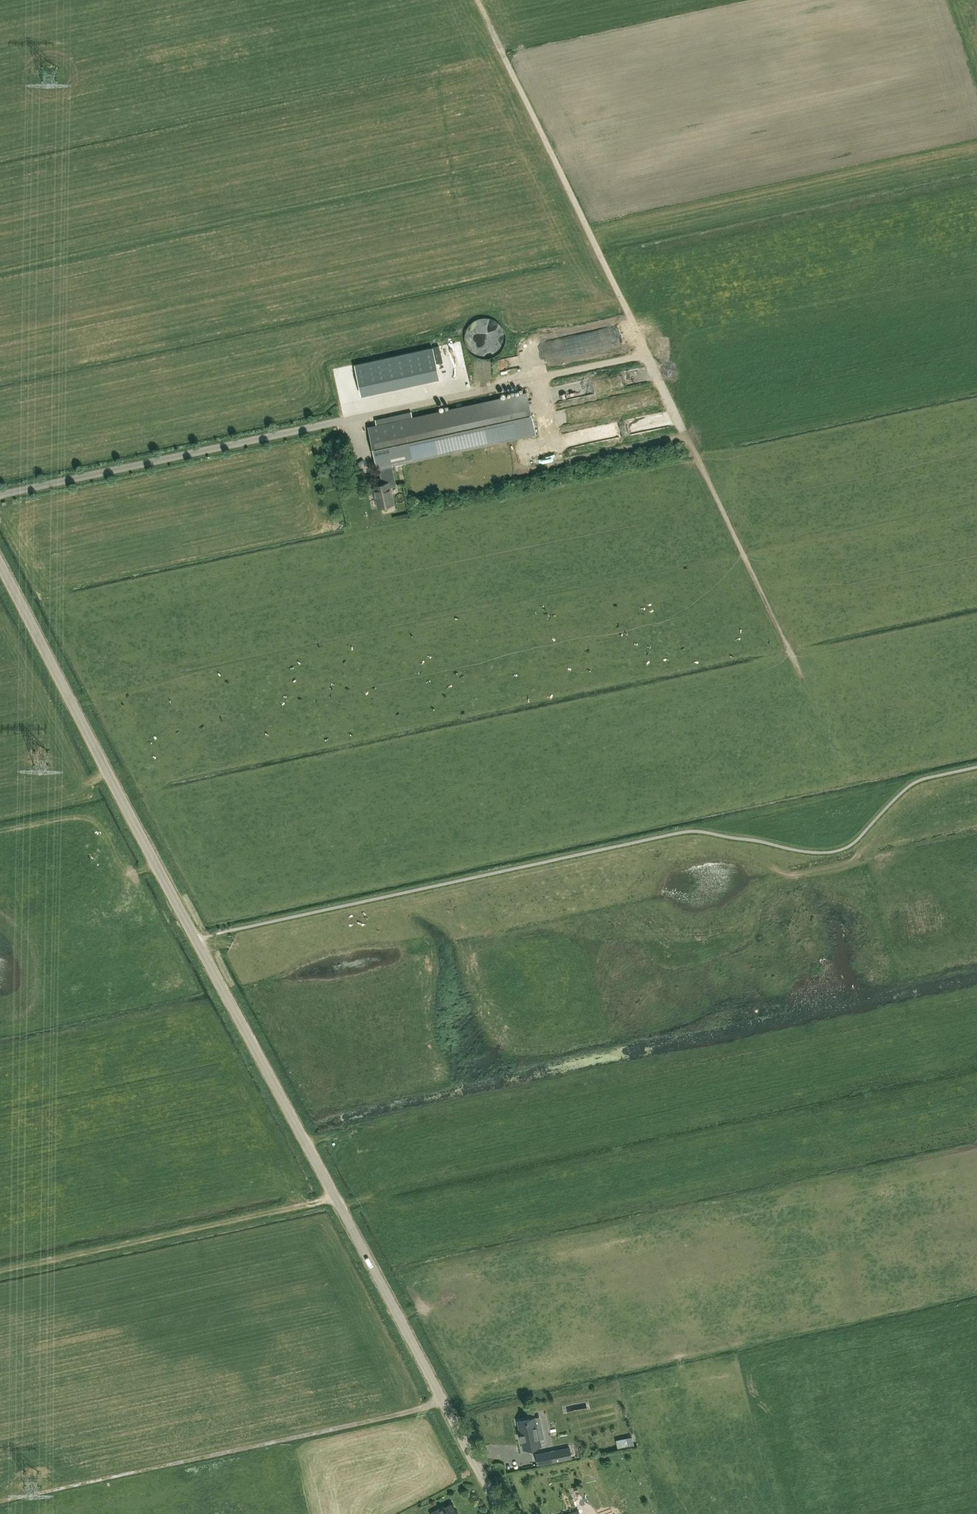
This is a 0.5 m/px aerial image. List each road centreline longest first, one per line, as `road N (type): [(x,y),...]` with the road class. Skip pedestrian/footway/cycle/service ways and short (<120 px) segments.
road 1 (unclassified): [(503,1513),(0,563)]
road 2 (track): [(0,1502),(443,1402)]
road 3 (track): [(0,1270),(334,1196)]

